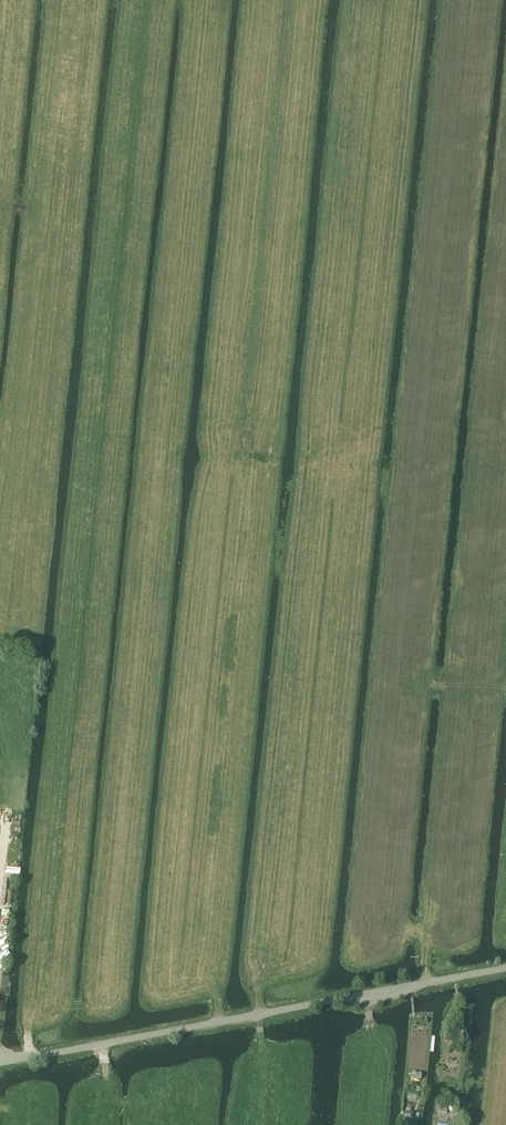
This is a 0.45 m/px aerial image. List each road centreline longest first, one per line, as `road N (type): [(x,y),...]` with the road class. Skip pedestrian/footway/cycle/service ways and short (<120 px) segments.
road 1 (unclassified): [(0,1062),(505,967)]

